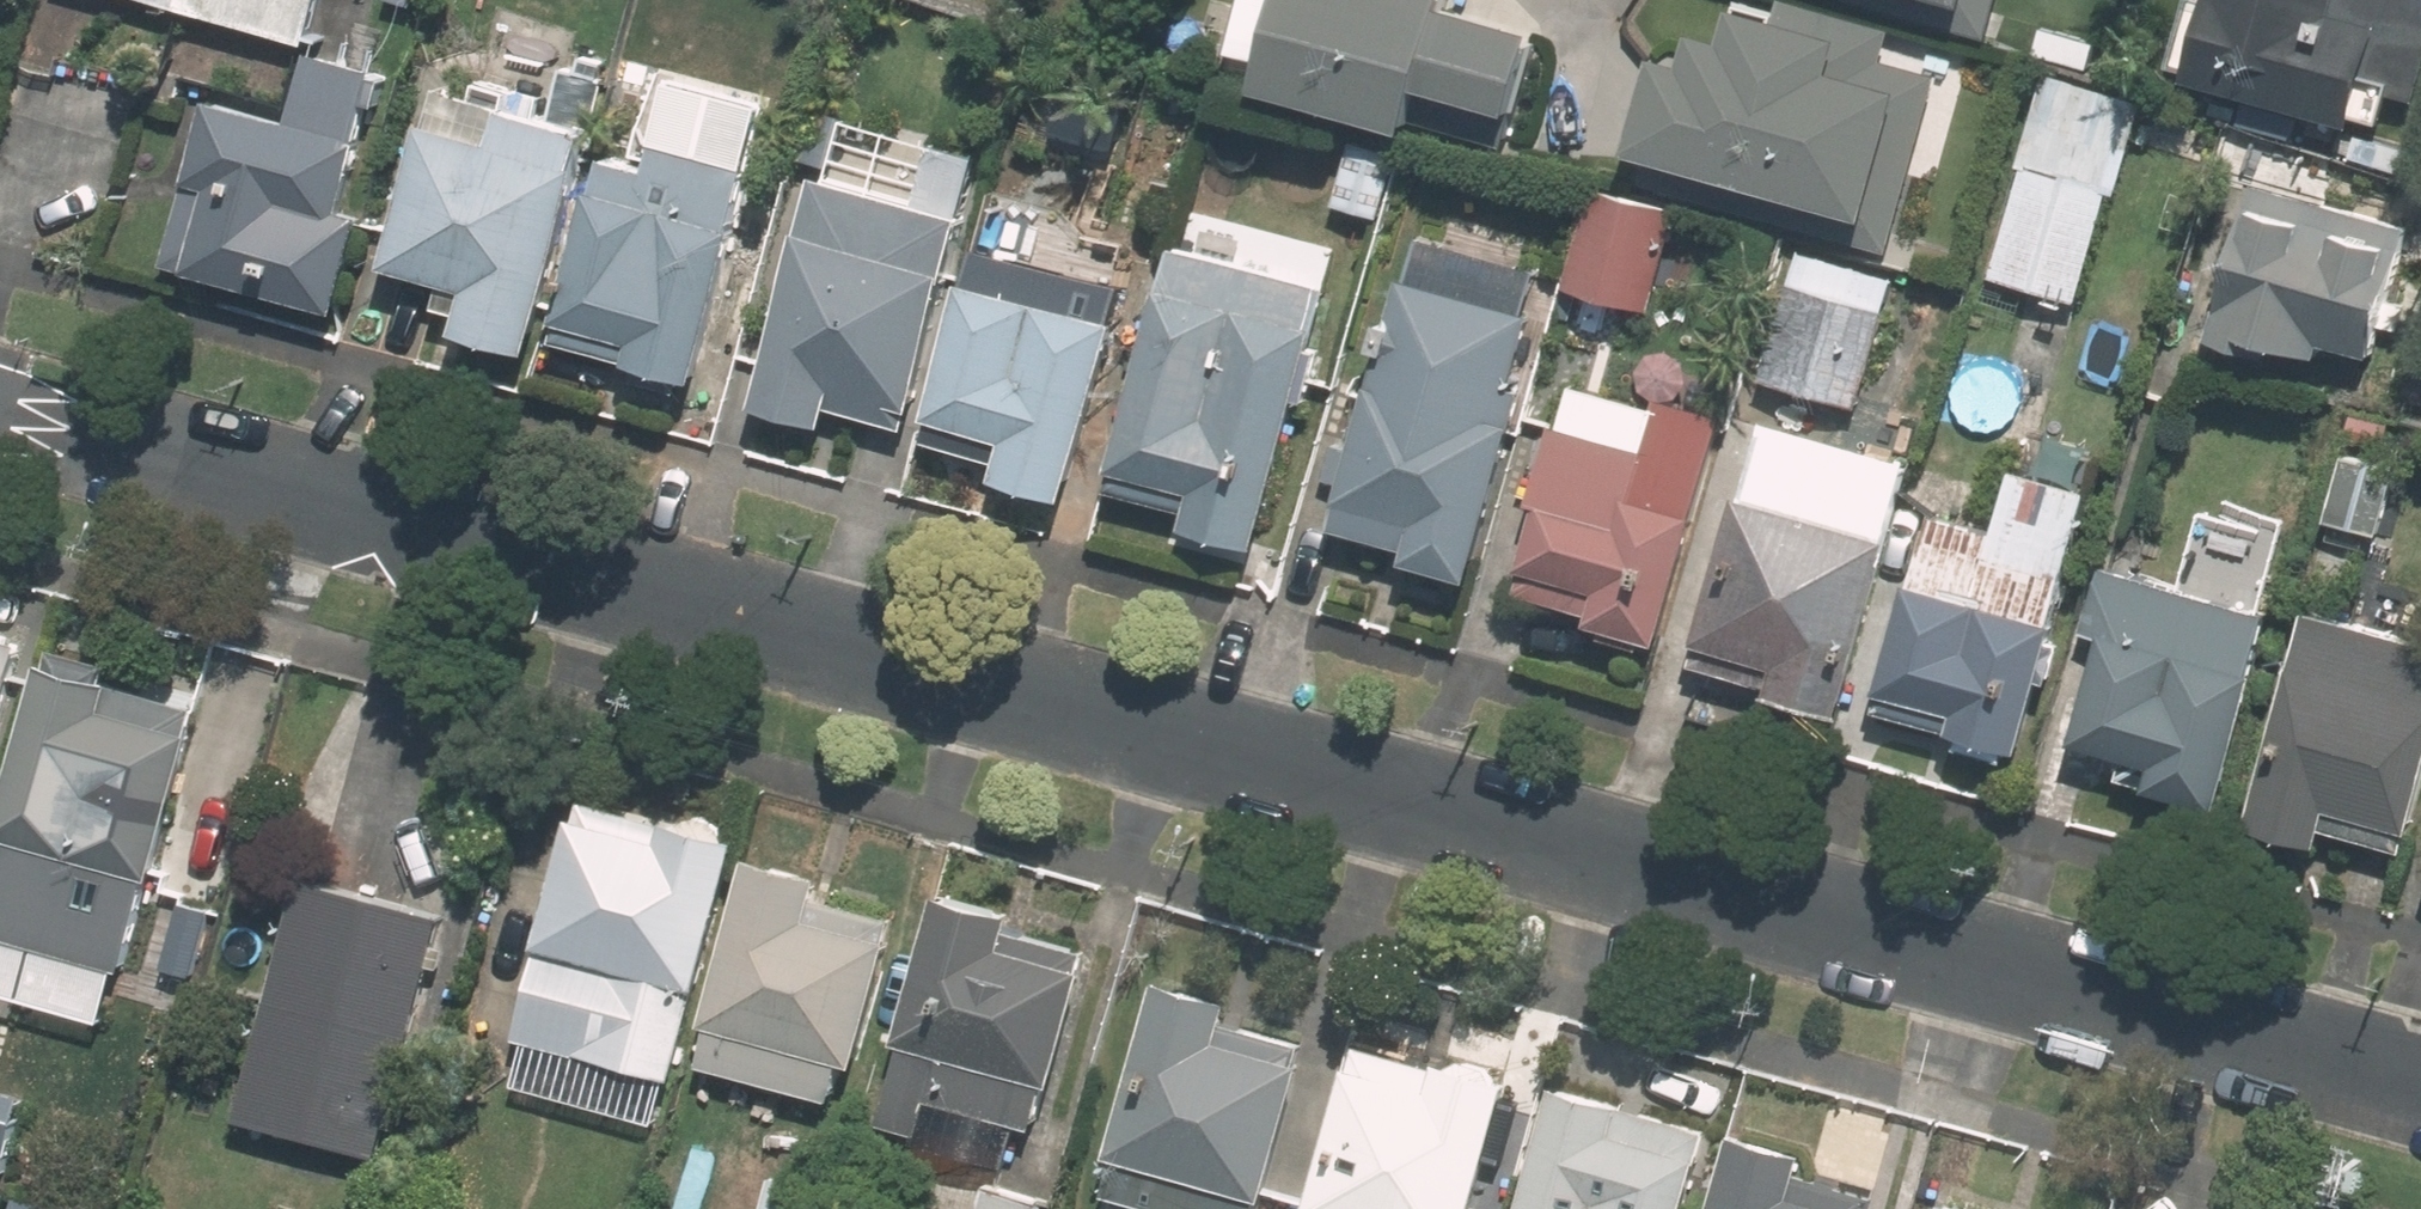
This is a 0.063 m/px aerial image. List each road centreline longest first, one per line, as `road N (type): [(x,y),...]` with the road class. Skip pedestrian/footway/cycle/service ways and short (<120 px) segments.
road 1 (residential): [(2420,1080),(0,408)]

